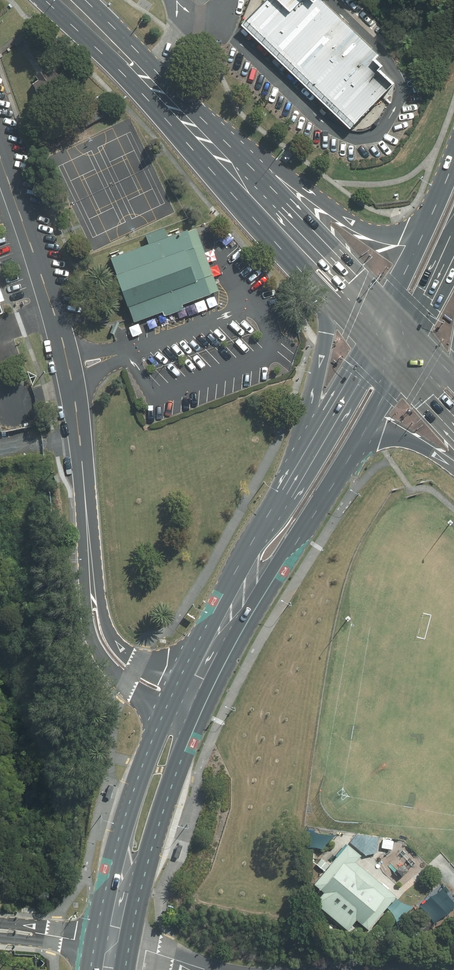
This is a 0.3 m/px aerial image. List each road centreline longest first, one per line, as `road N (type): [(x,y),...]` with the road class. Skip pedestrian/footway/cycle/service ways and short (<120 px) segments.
road 1 (primary): [(326,286),(228,192),(137,86),(45,0)]
road 2 (residential): [(0,163),(70,364),(86,535)]
road 3 (primary): [(176,90),(387,311)]
road 4 (primary): [(176,90),(354,224),(391,234),(424,221)]
road 5 (primary): [(357,436),(214,686)]
road 6 (primary): [(91,969),(129,804),(166,713)]
road 7 (primary): [(194,727),(144,871),(125,969)]
road 8 (residential): [(166,713),(102,659),(89,629),(86,535)]
road 9 (primary): [(284,489),(288,453),(323,357),(326,286)]
road 10 (primary): [(184,671),(284,489)]
road 11 (residential): [(86,535),(102,618),(120,648),(184,671)]
road 12 (primary): [(284,489),(375,338)]
road 13 (primary): [(88,0),(176,90)]

